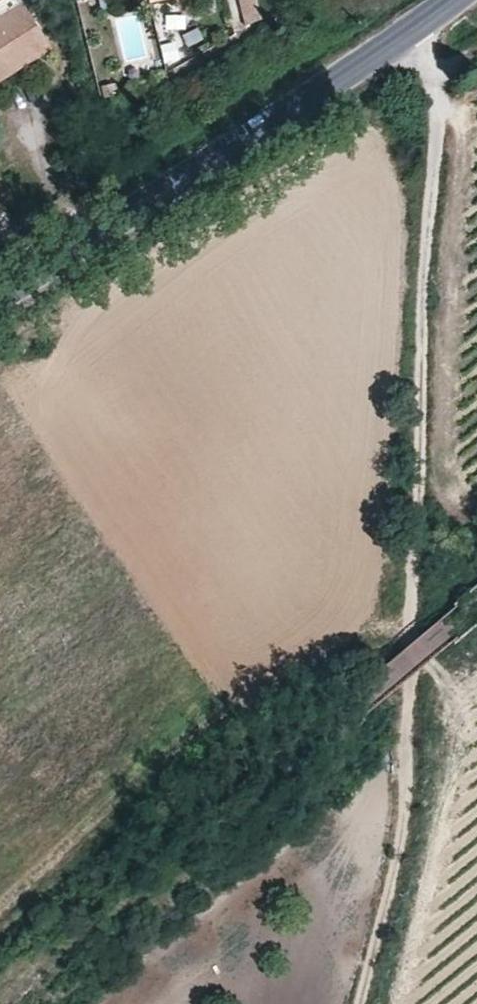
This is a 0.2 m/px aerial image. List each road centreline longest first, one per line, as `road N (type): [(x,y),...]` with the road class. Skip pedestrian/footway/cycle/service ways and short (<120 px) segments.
road 1 (track): [(364,1003),(402,852),(439,107),(435,71),(411,29)]
road 2 (secondary): [(0,291),(447,0)]

